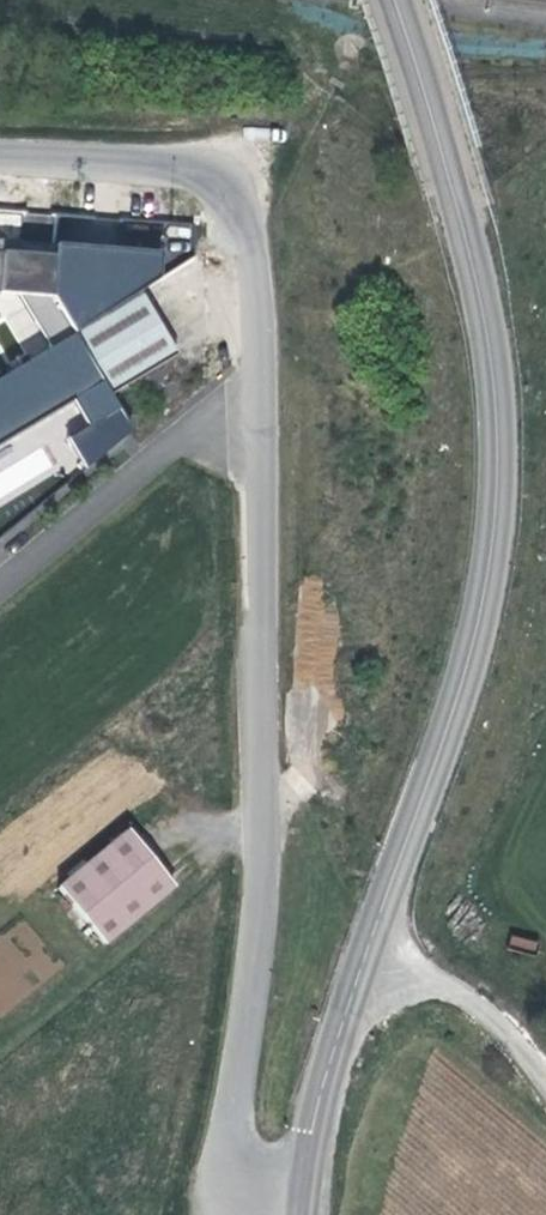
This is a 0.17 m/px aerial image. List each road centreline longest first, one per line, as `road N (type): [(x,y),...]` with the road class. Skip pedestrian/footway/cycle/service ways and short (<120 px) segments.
road 1 (secondary): [(299,1214),(310,1128),(474,615),(496,473),(486,338),(467,250),(387,0)]
road 2 (unclassified): [(258,410),(266,894),(233,1088),(240,1193),(295,1214)]
road 3 (unclassified): [(0,160),(159,161),(228,179),(250,235),(258,410)]
road 4 (residential): [(0,589),(192,434),(258,410)]

